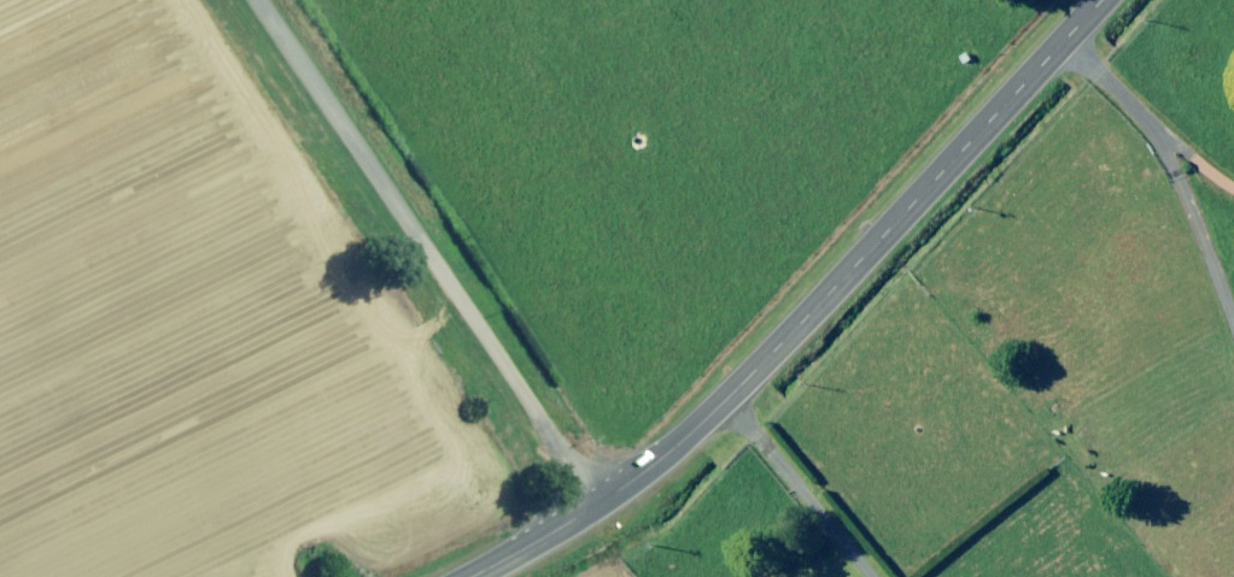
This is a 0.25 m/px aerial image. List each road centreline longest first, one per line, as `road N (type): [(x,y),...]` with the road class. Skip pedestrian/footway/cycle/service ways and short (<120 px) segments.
road 1 (tertiary): [(1104,0),(728,398),(597,507)]
road 2 (unclassified): [(597,507),(263,0)]
road 3 (track): [(1233,323),(1179,167),(1064,43)]
road 4 (tertiary): [(597,507),(476,576)]

